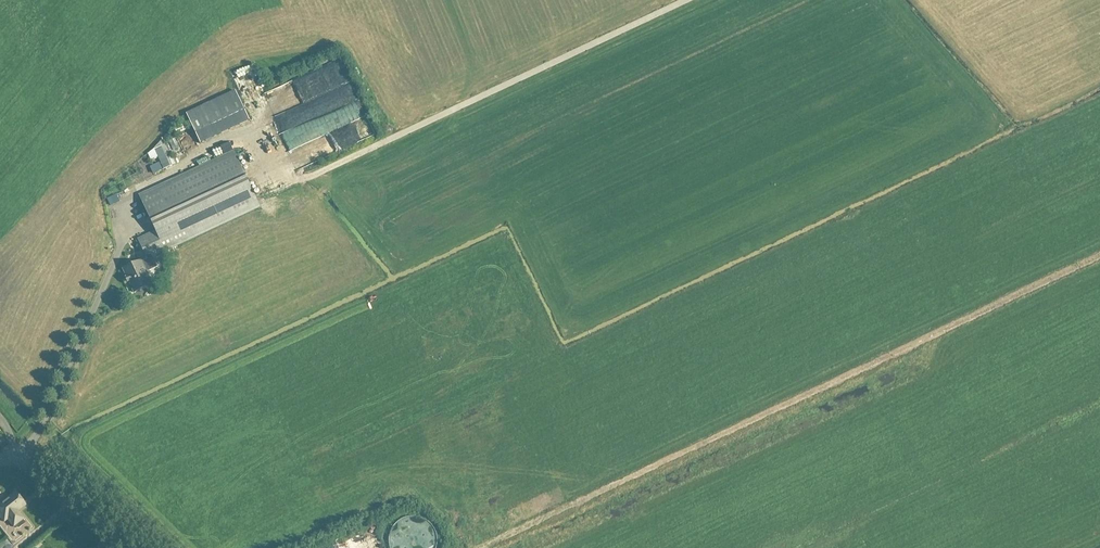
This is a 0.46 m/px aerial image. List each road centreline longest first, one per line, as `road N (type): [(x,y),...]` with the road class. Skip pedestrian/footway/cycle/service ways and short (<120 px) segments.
road 1 (unclassified): [(129,547),(11,453)]

